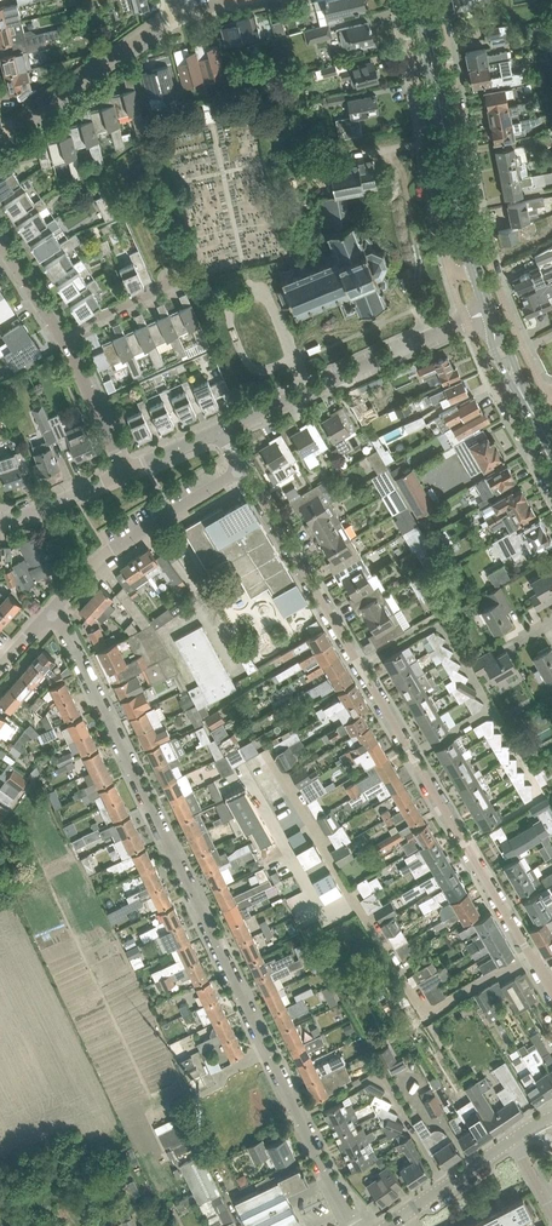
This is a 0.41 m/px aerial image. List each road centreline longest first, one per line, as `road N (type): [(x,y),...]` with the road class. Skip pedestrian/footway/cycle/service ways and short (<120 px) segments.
road 1 (residential): [(357,1225),(54,608)]
road 2 (residential): [(242,468),(551,989)]
road 3 (residential): [(546,395),(485,244),(438,0)]
road 4 (residential): [(401,0),(451,270),(475,270)]
road 5 (unclassified): [(218,431),(489,311)]
road 6 (tertiary): [(475,270),(420,0)]
road 7 (residential): [(54,608),(110,549),(242,468)]
road 8 (residential): [(0,139),(175,13)]
road 9 (residential): [(124,472),(60,334)]
road 10 (residential): [(514,376),(496,385),(551,486)]
road 11 (unclassified): [(0,518),(124,472)]
road 12 (tertiary): [(513,1138),(405,1214)]
road 13 (residential): [(60,334),(173,283)]

